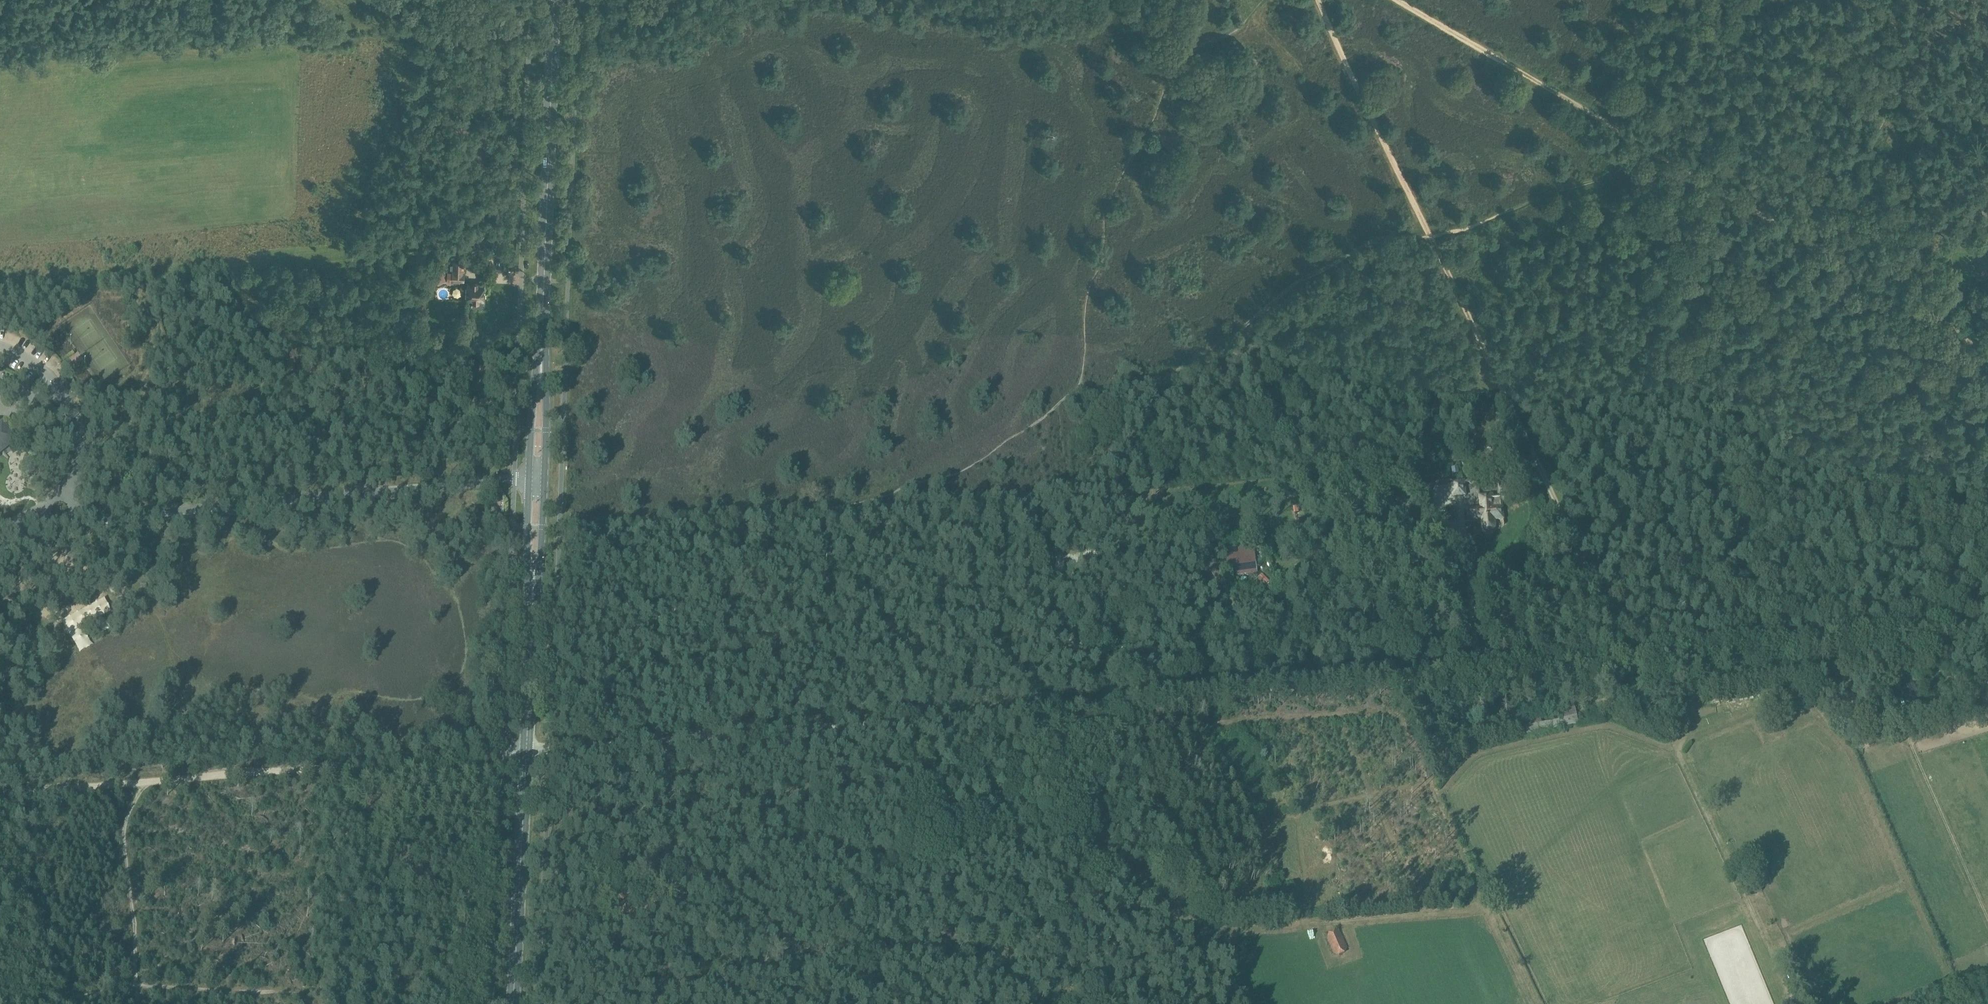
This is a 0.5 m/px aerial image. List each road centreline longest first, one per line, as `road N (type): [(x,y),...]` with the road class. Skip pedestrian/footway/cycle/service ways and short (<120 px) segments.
road 1 (track): [(1630,661),(557,745)]
road 2 (secondary): [(526,750),(554,0)]
road 3 (track): [(1630,661),(1319,0)]
road 4 (track): [(1987,628),(1630,661)]
road 5 (track): [(490,752),(142,782)]
road 6 (track): [(1651,152),(1393,0)]
road 7 (track): [(1651,152),(1833,82),(1888,105)]
road 8 (secondary): [(512,1003),(526,750)]
road 9 (track): [(1987,386),(1968,339),(1812,246)]
road 10 (track): [(134,980),(315,976),(315,1003)]
road 11 (track): [(134,980),(124,827),(142,782)]
road 12 (track): [(1812,246),(1651,152)]
road 13 (track): [(142,782),(0,793)]

